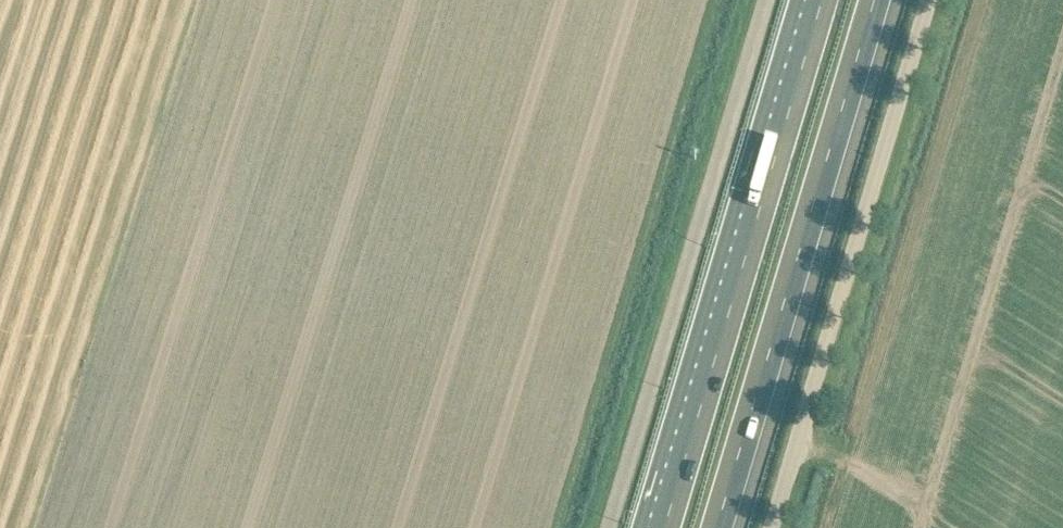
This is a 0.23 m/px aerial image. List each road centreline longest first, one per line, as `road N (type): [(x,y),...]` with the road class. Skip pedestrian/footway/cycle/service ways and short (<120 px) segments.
road 1 (motorway): [(822,0),(664,527)]
road 2 (motorway): [(717,527),(875,0)]
road 3 (unclassified): [(774,527),(931,0)]
road 4 (unclassified): [(610,527),(767,0)]

